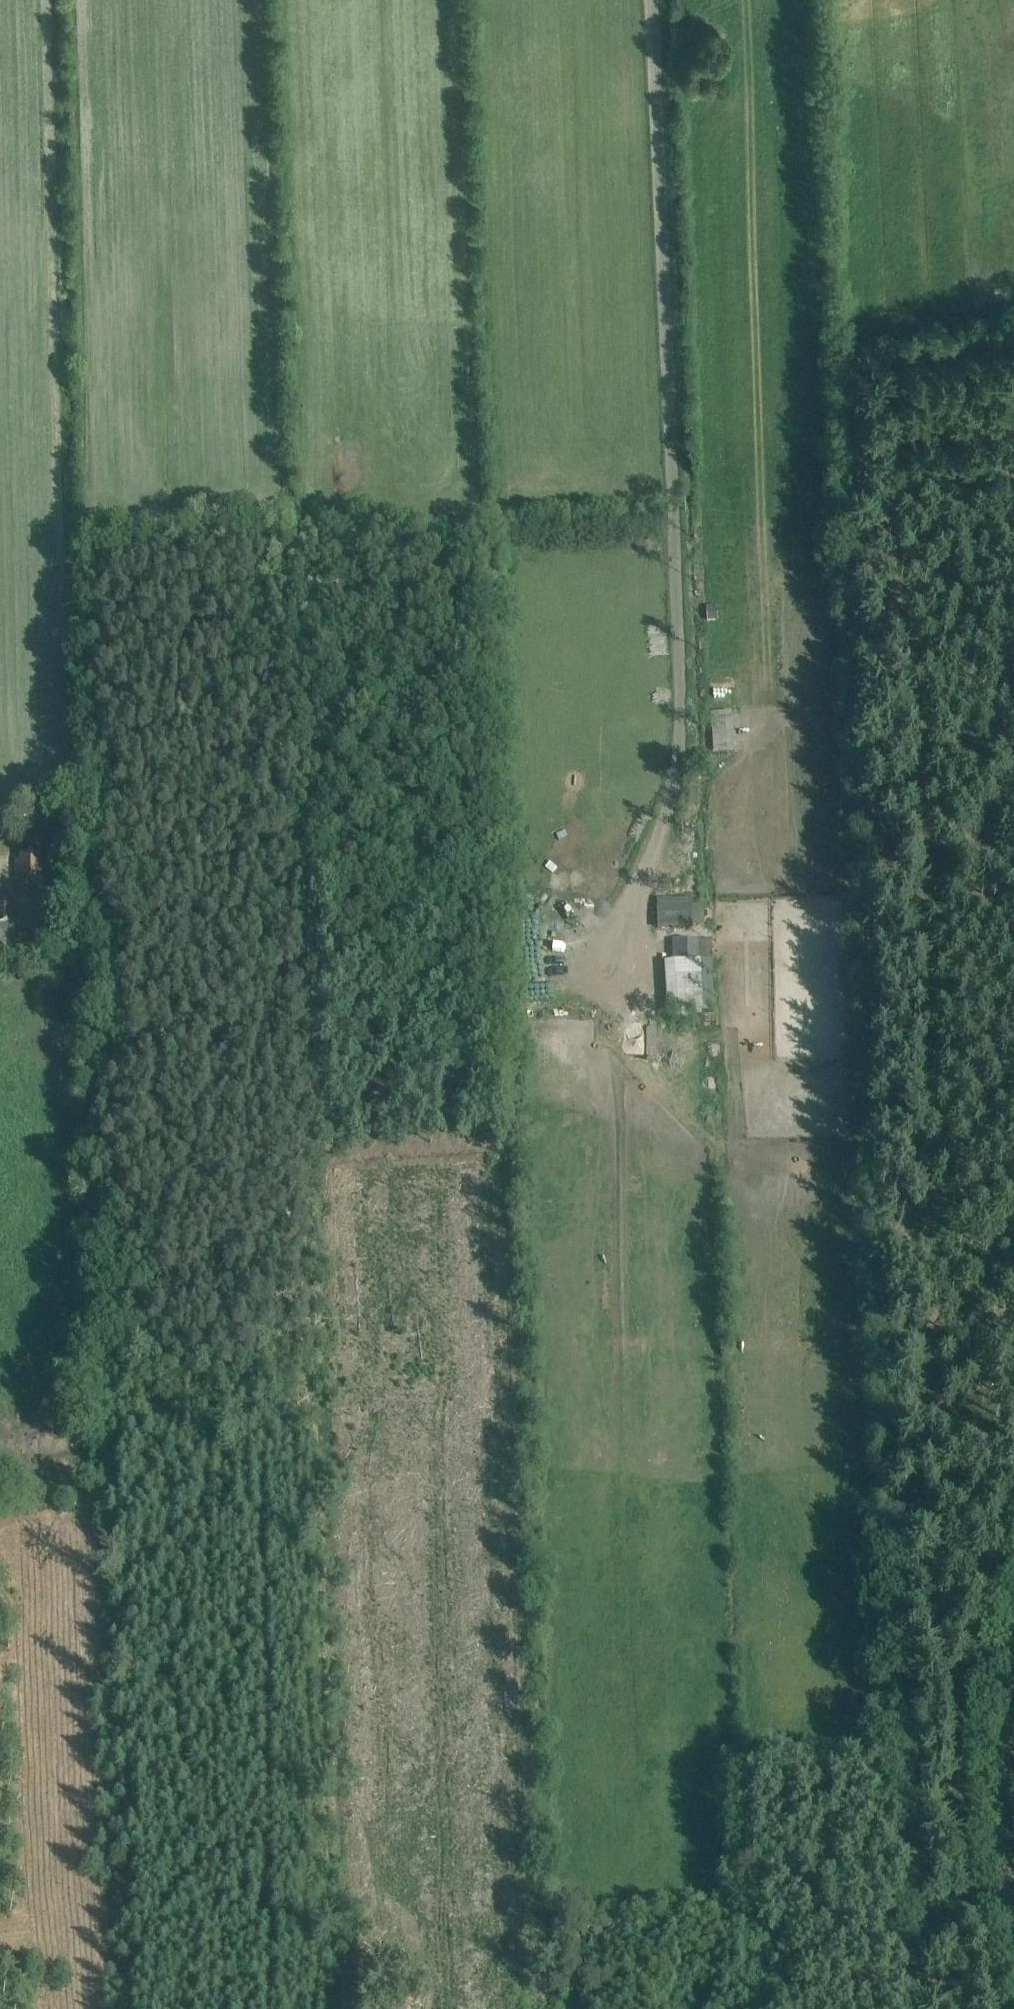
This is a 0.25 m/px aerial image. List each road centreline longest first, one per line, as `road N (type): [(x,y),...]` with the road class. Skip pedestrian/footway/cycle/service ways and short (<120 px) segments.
road 1 (track): [(1013,1594),(977,1692),(985,1871),(1013,1984)]

